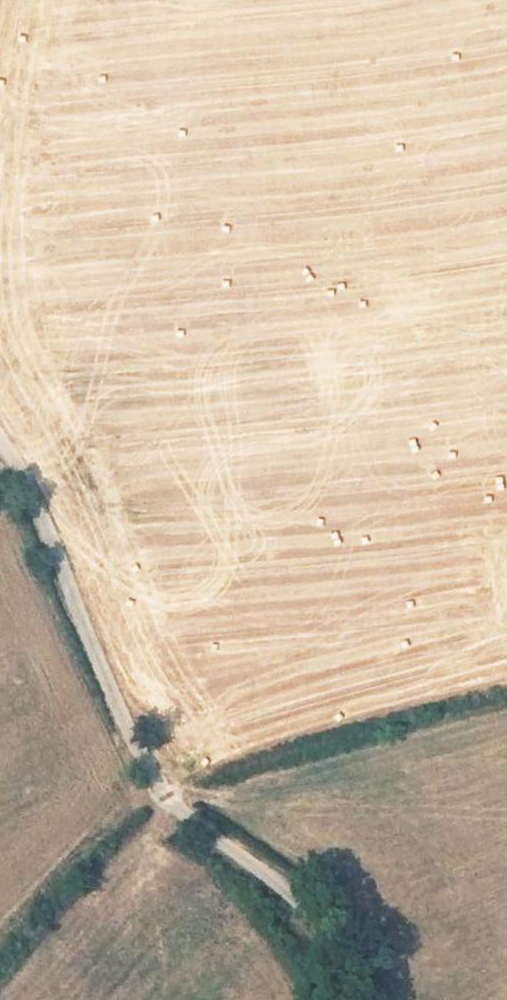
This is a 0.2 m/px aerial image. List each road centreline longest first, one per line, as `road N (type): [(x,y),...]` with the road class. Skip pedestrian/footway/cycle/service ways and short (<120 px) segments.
road 1 (track): [(0,444),(144,765),(196,833),(269,875),(357,999)]

